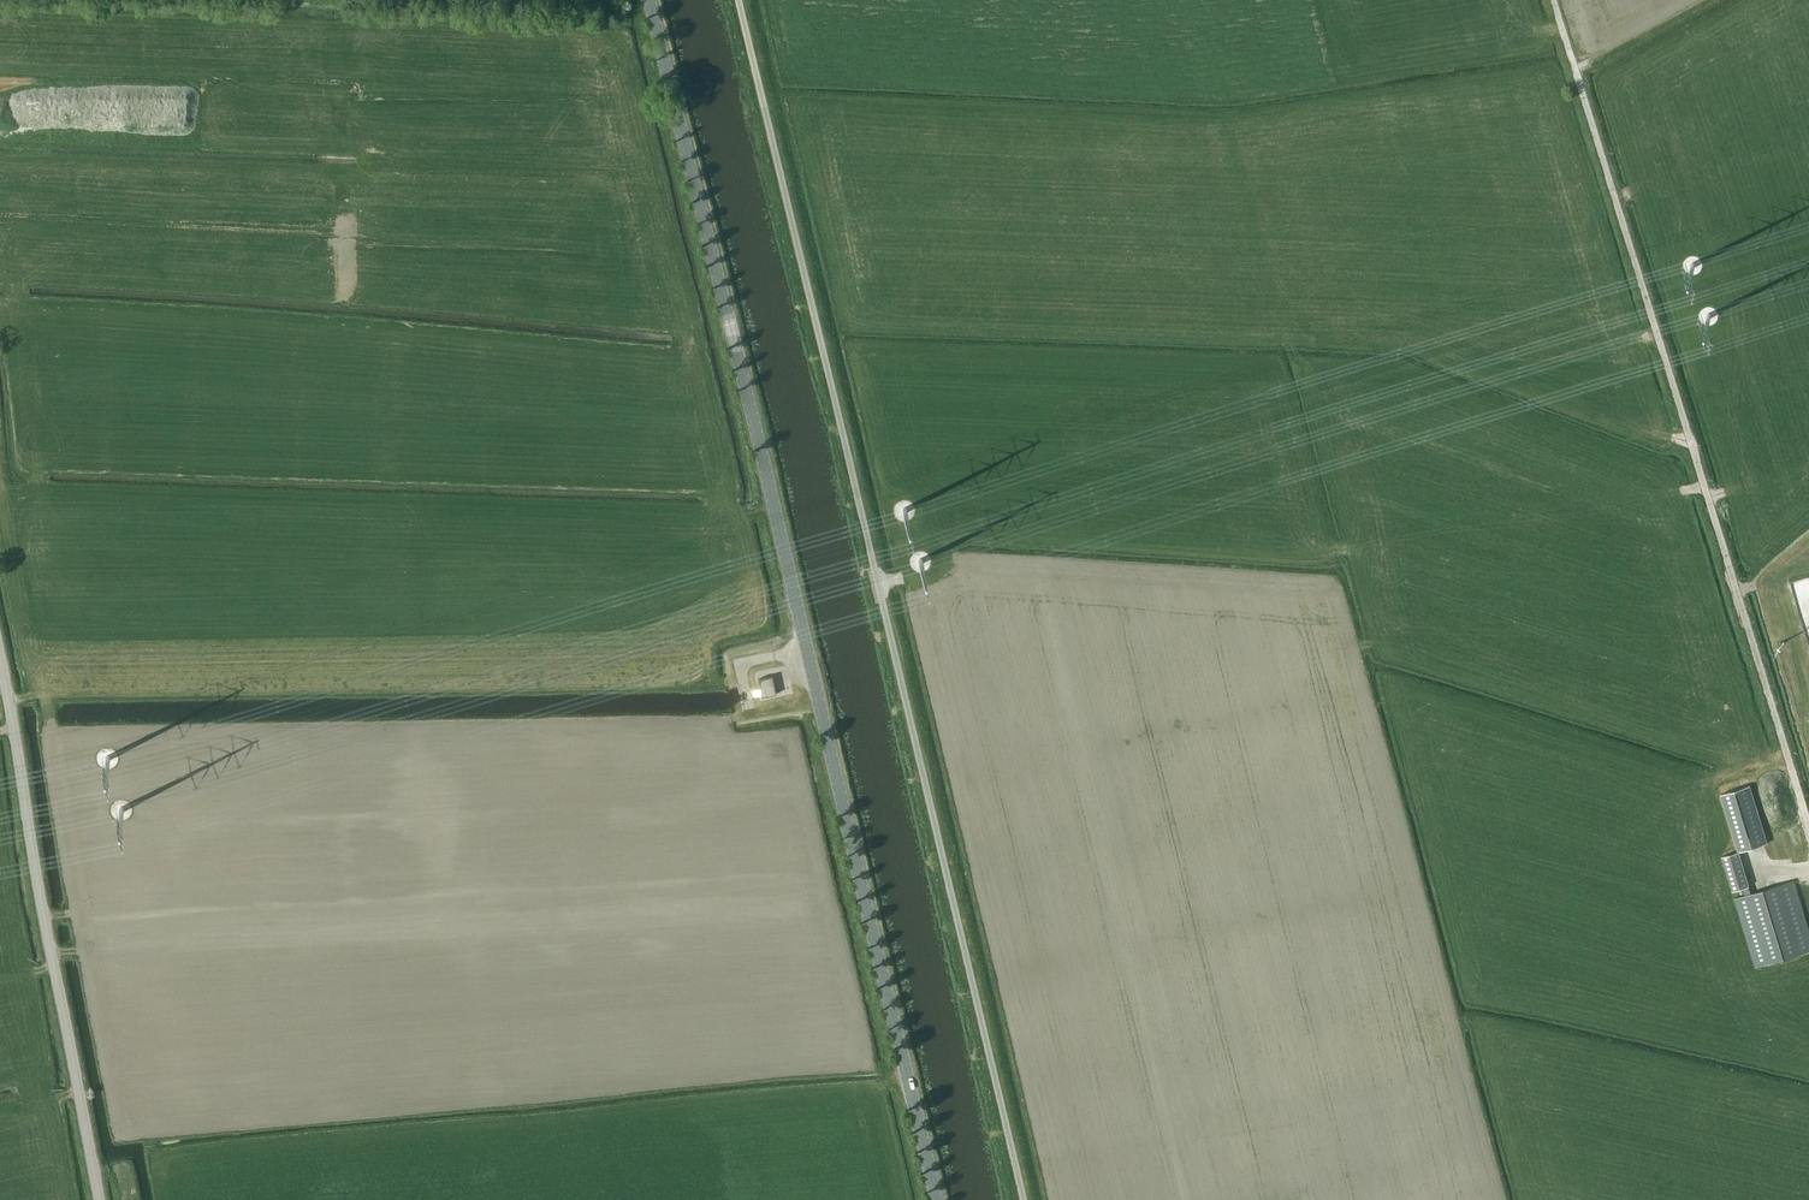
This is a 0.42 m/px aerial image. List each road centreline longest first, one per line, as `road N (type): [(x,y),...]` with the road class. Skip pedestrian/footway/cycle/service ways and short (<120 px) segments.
road 1 (secondary): [(938,1199),(650,0)]
road 2 (unclassified): [(99,1199),(0,650)]

